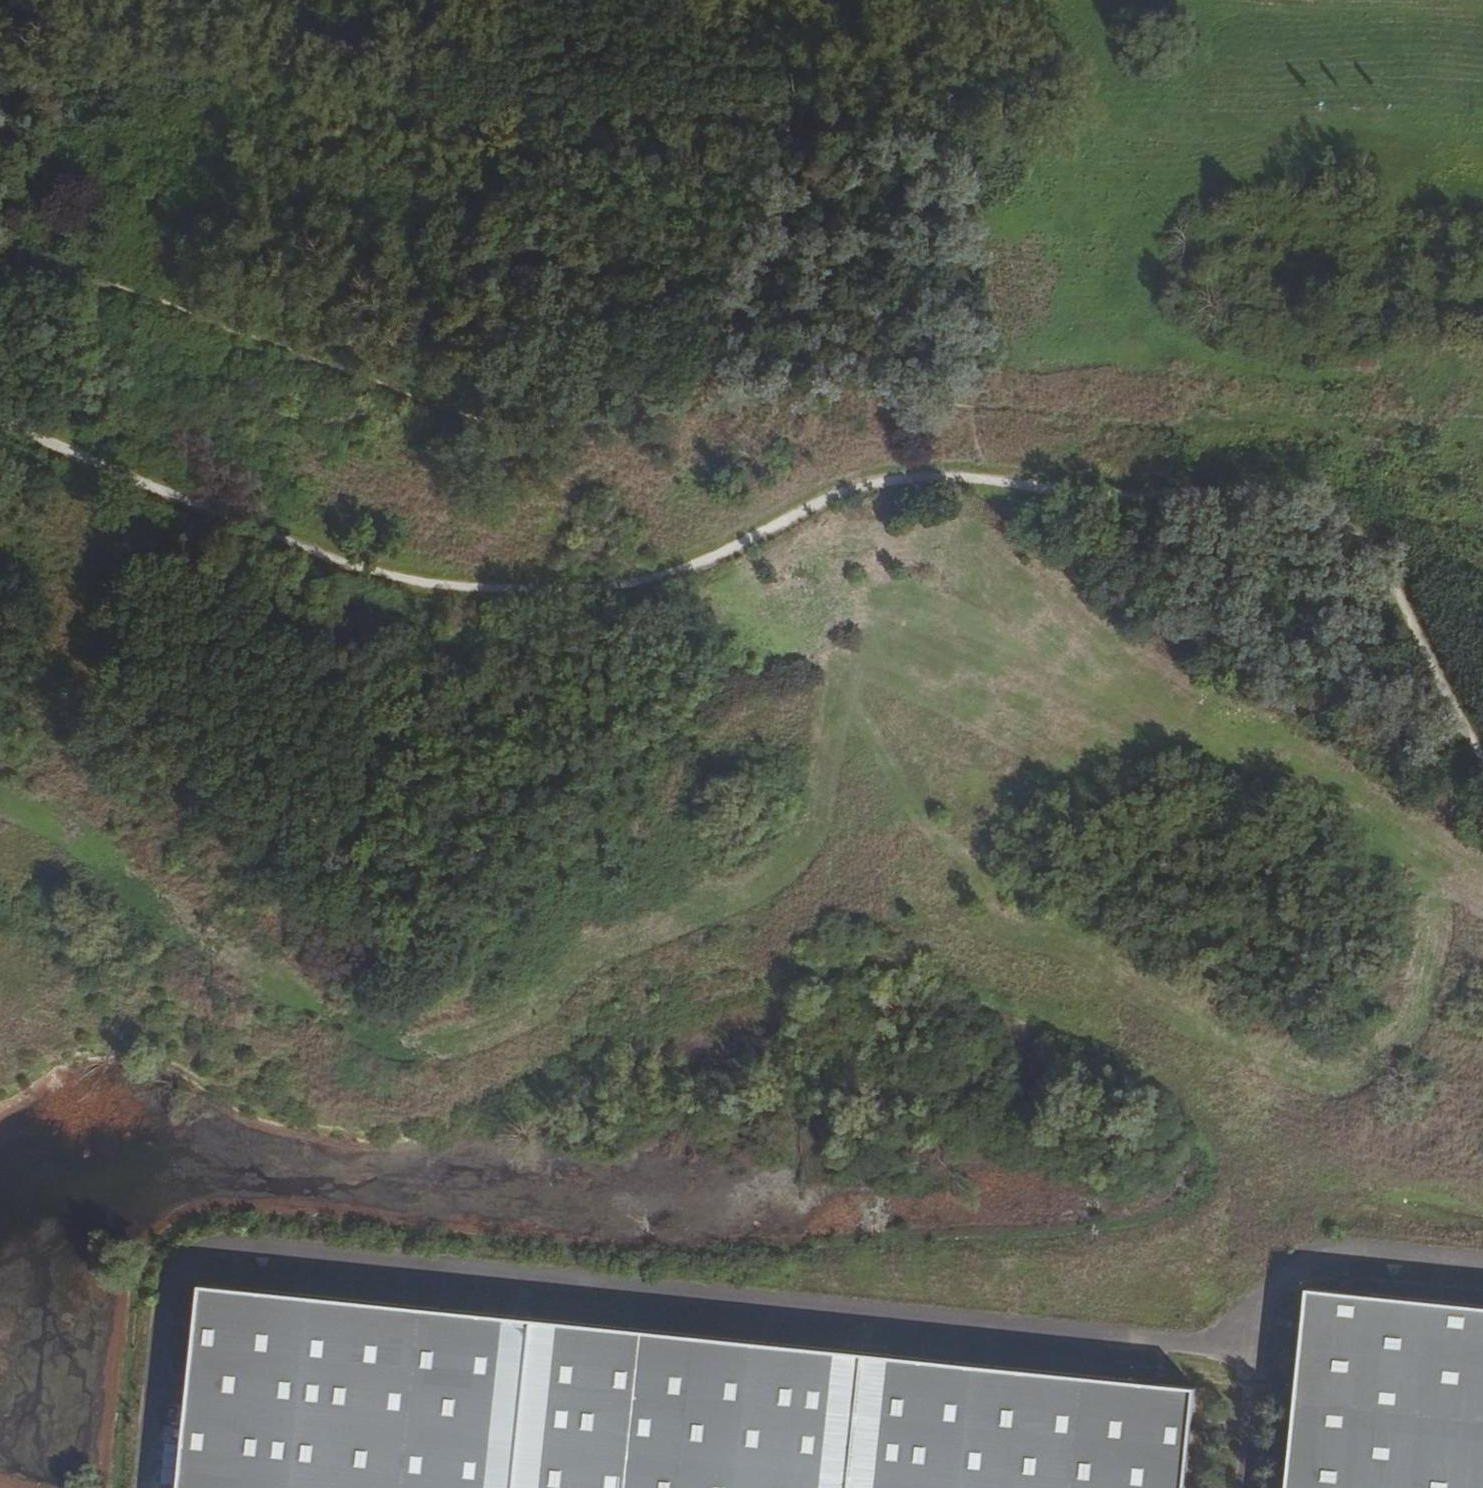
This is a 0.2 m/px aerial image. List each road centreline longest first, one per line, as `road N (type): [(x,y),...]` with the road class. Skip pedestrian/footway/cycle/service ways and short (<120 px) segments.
road 1 (track): [(1260,1352),(240,1246),(206,1252),(182,1270),(166,1301),(147,1487)]
road 2 (track): [(1482,1265),(1350,1251),(1305,1263),(1236,1329),(1182,1344)]
road 3 (track): [(1262,1304),(1246,1487)]

